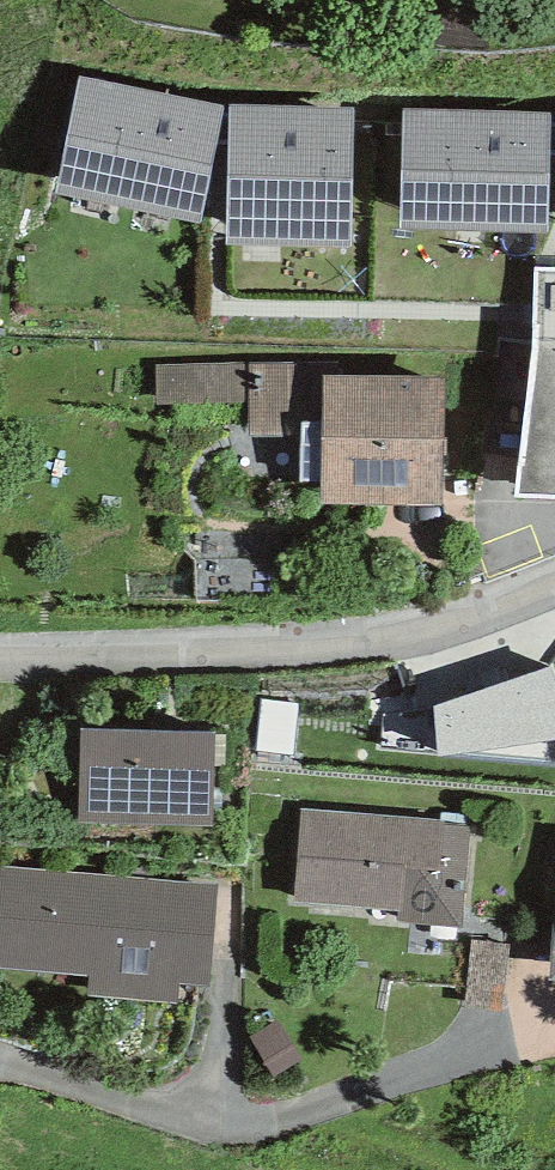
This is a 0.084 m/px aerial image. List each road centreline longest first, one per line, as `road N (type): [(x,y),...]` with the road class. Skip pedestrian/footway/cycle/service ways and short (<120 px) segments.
road 1 (residential): [(0,657),(182,659),(443,623),(554,586)]

